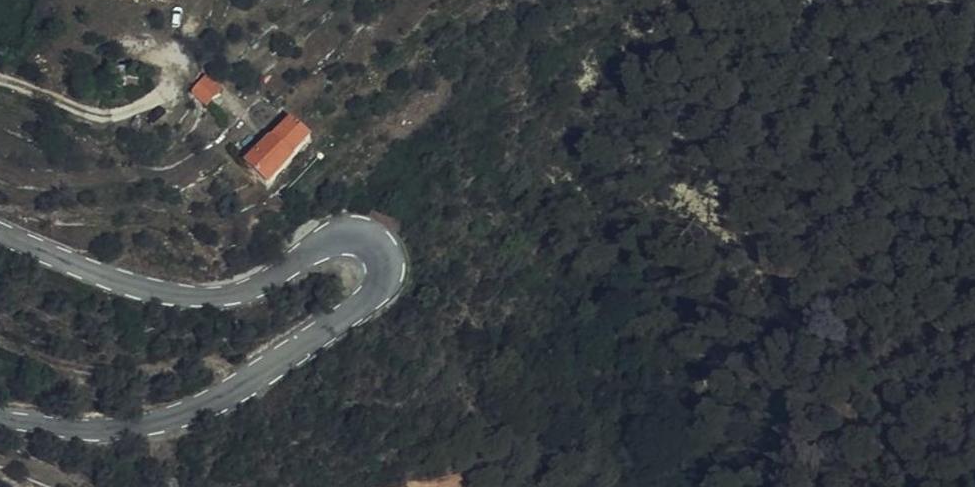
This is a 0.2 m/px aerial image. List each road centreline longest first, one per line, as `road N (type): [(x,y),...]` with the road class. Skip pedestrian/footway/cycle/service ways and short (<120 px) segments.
road 1 (tertiary): [(0,230),(124,283),(198,298),(260,284),(325,239),(351,230),(376,243),(384,269),(372,293),(187,413),(66,424),(0,416)]
road 2 (track): [(0,78),(76,107),(112,110),(158,90)]

